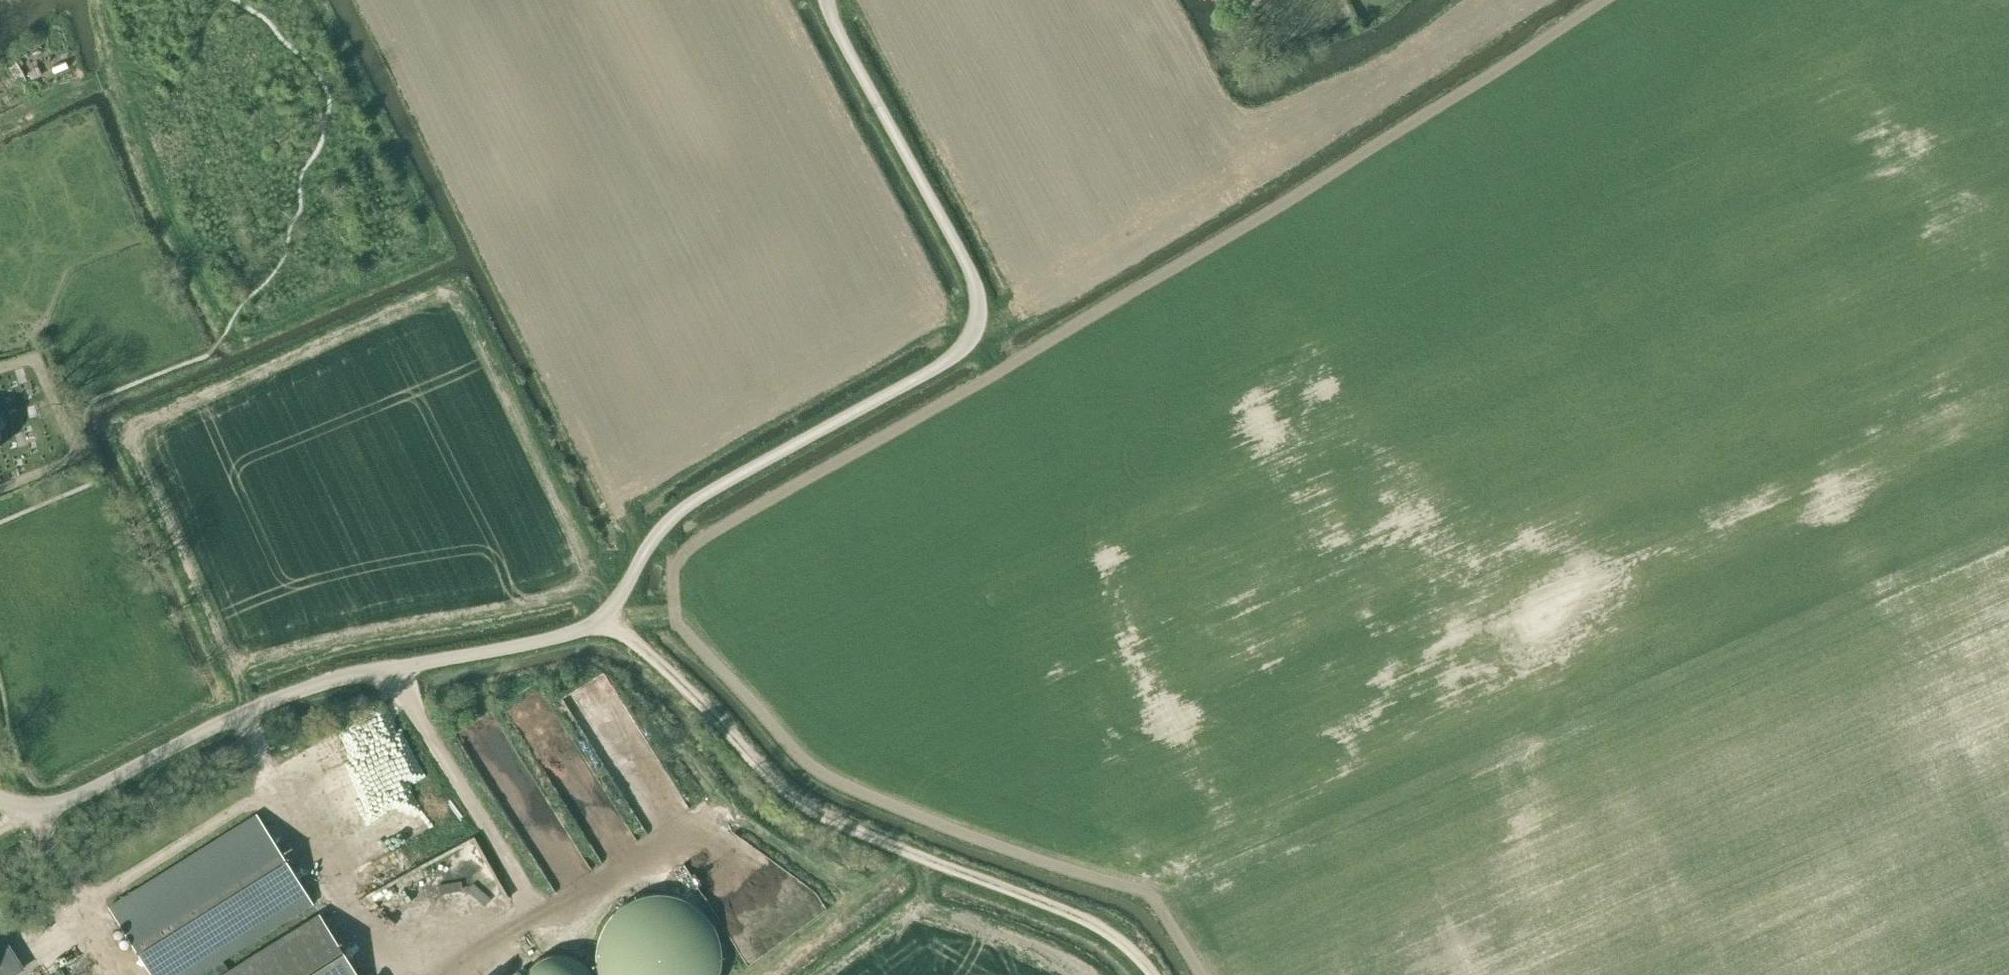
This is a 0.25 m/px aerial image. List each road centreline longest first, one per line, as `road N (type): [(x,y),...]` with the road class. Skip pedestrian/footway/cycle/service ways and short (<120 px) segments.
road 1 (unclassified): [(0,799),(49,807),(231,731),(604,615),(655,549),(708,499),(971,346),(984,319),(821,13),(824,0)]
road 2 (track): [(1116,974),(946,912),(783,833),(743,803),(604,615)]

